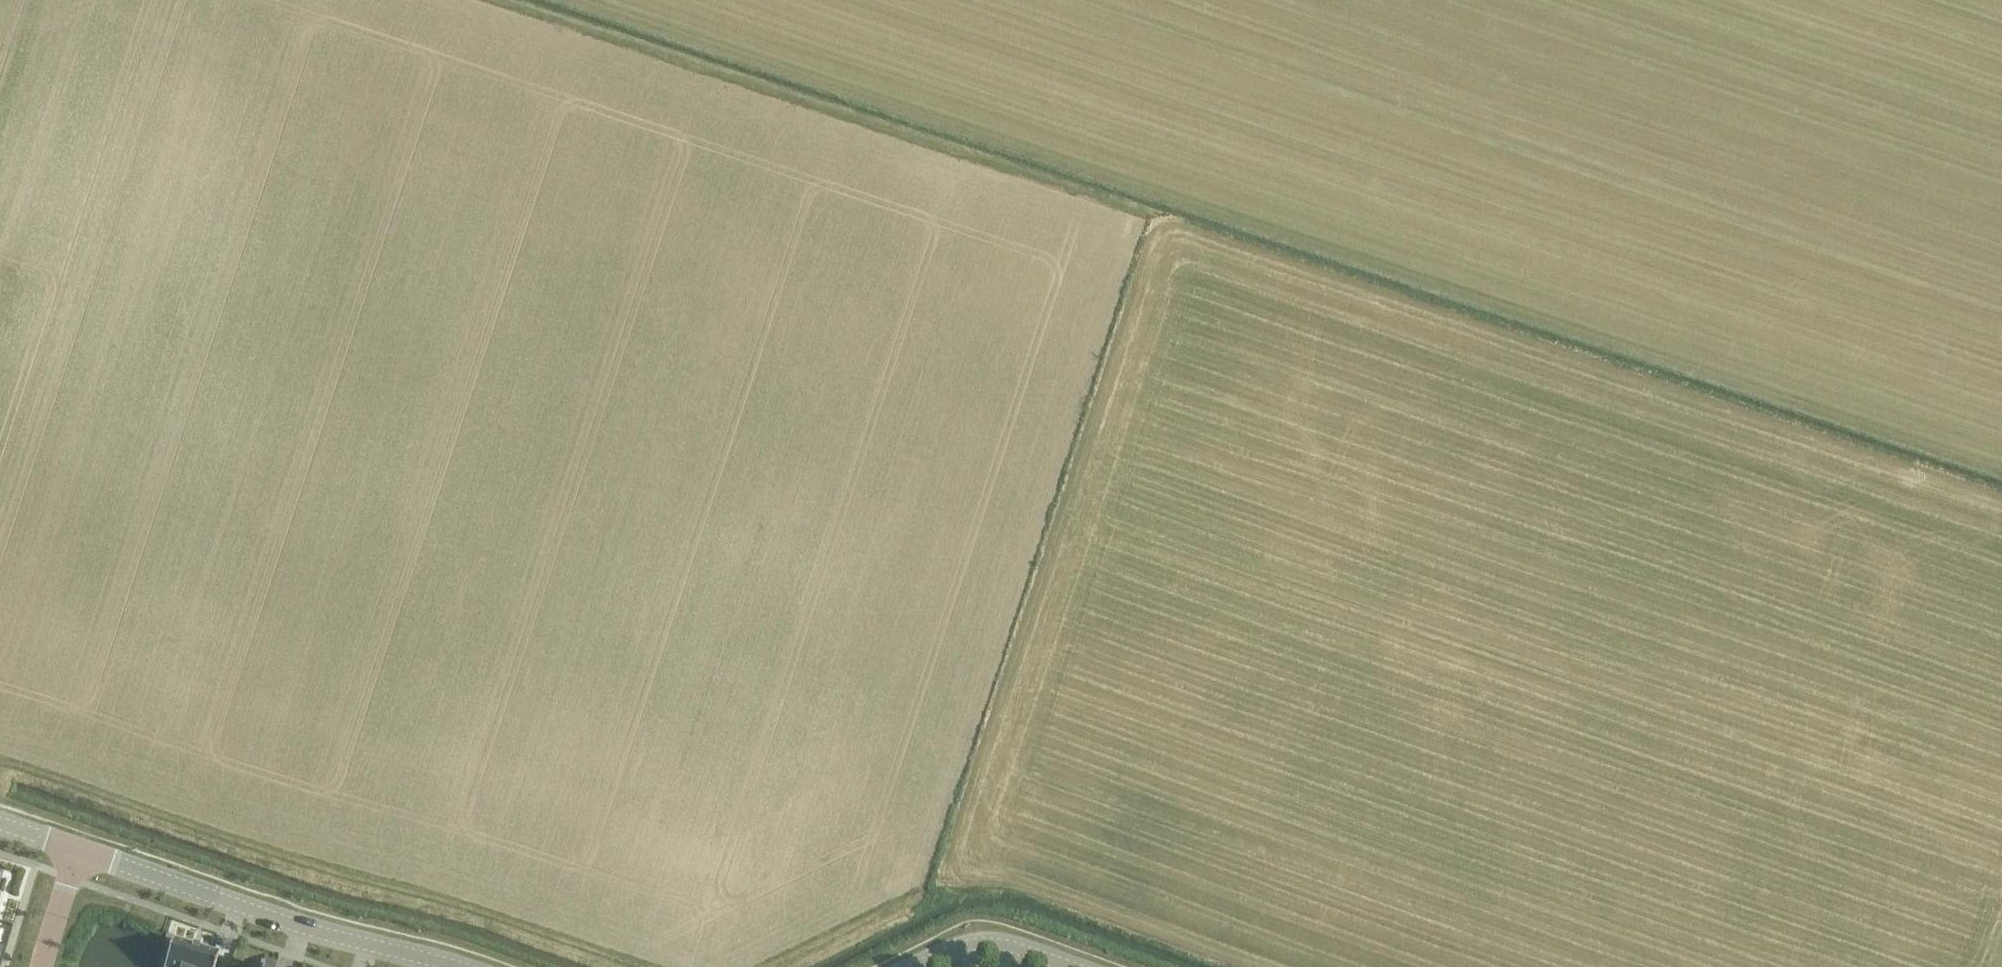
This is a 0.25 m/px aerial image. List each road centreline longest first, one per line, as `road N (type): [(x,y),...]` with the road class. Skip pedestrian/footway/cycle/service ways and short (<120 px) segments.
road 1 (residential): [(459,966),(310,931),(79,848)]
road 2 (residential): [(1070,966),(991,943),(916,966)]
road 3 (residential): [(41,966),(79,848)]

